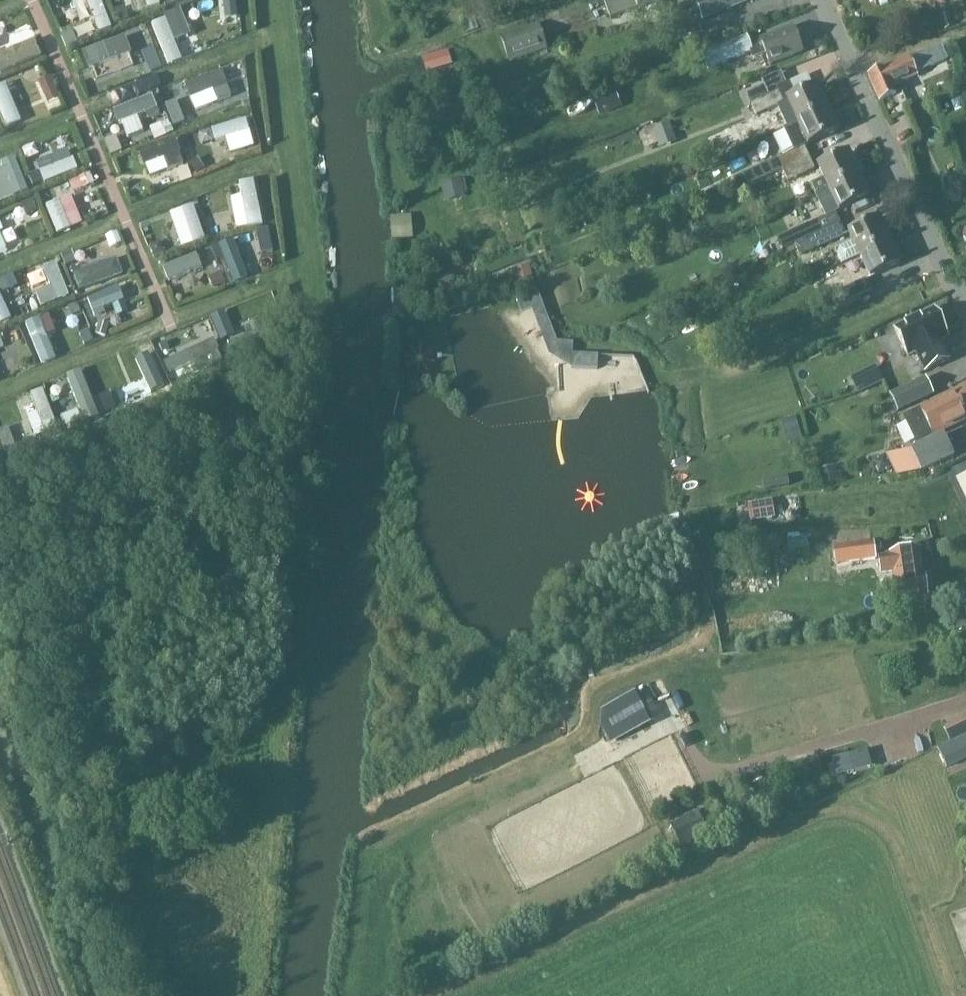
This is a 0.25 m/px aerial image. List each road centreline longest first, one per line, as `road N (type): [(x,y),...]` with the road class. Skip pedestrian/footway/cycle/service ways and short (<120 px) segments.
road 1 (residential): [(965,316),(826,0)]

